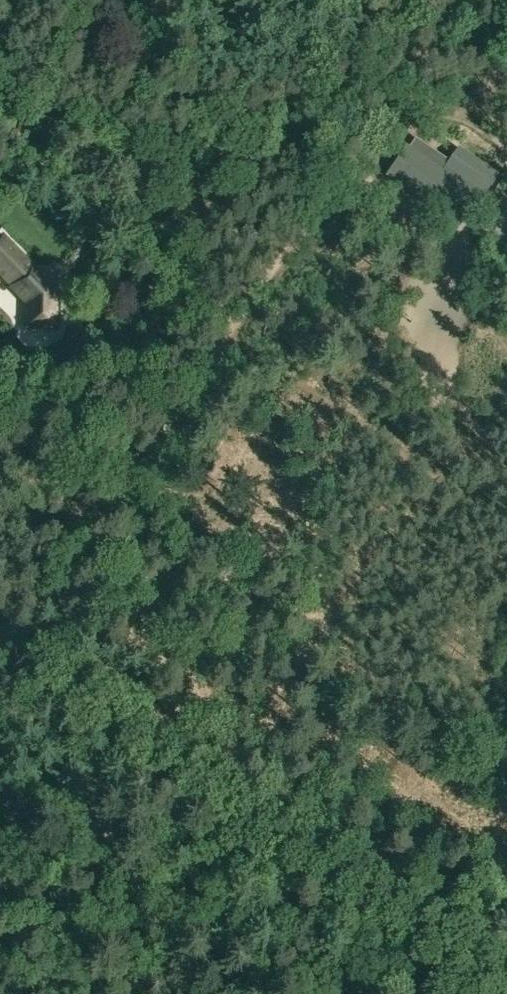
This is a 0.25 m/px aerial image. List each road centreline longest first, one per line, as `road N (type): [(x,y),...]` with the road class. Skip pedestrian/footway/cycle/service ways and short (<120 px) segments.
road 1 (track): [(339,168),(4,657)]
road 2 (track): [(4,657),(479,993)]

